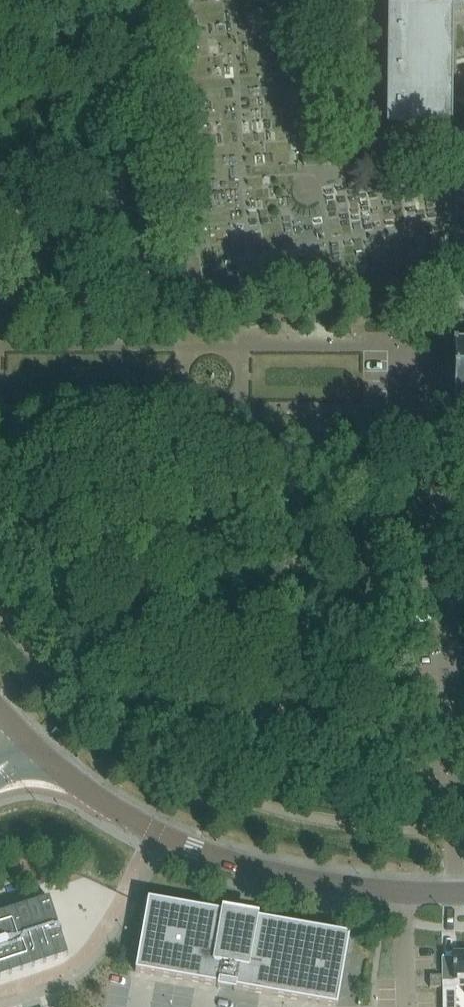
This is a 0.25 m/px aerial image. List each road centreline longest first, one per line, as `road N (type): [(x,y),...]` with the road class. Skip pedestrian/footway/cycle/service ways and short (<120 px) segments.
road 1 (tertiary): [(406,893),(194,849),(85,791),(36,748)]

